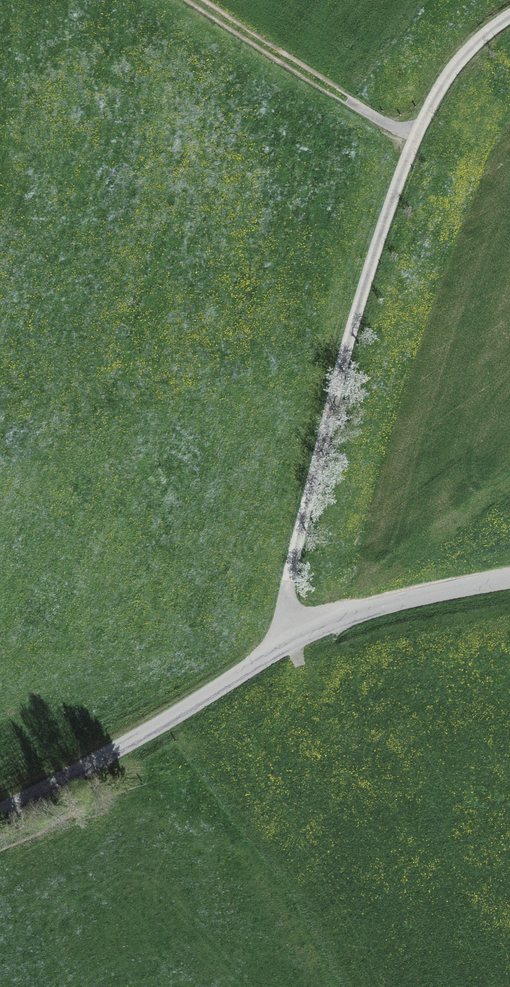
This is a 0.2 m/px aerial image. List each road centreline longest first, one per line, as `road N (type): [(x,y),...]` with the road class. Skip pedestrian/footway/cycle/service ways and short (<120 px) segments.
road 1 (track): [(276,649),(344,360),(415,135),(442,79),(509,14)]
road 2 (unclassified): [(0,811),(122,750),(314,627),(509,580)]
road 3 (track): [(415,135),(191,0)]

